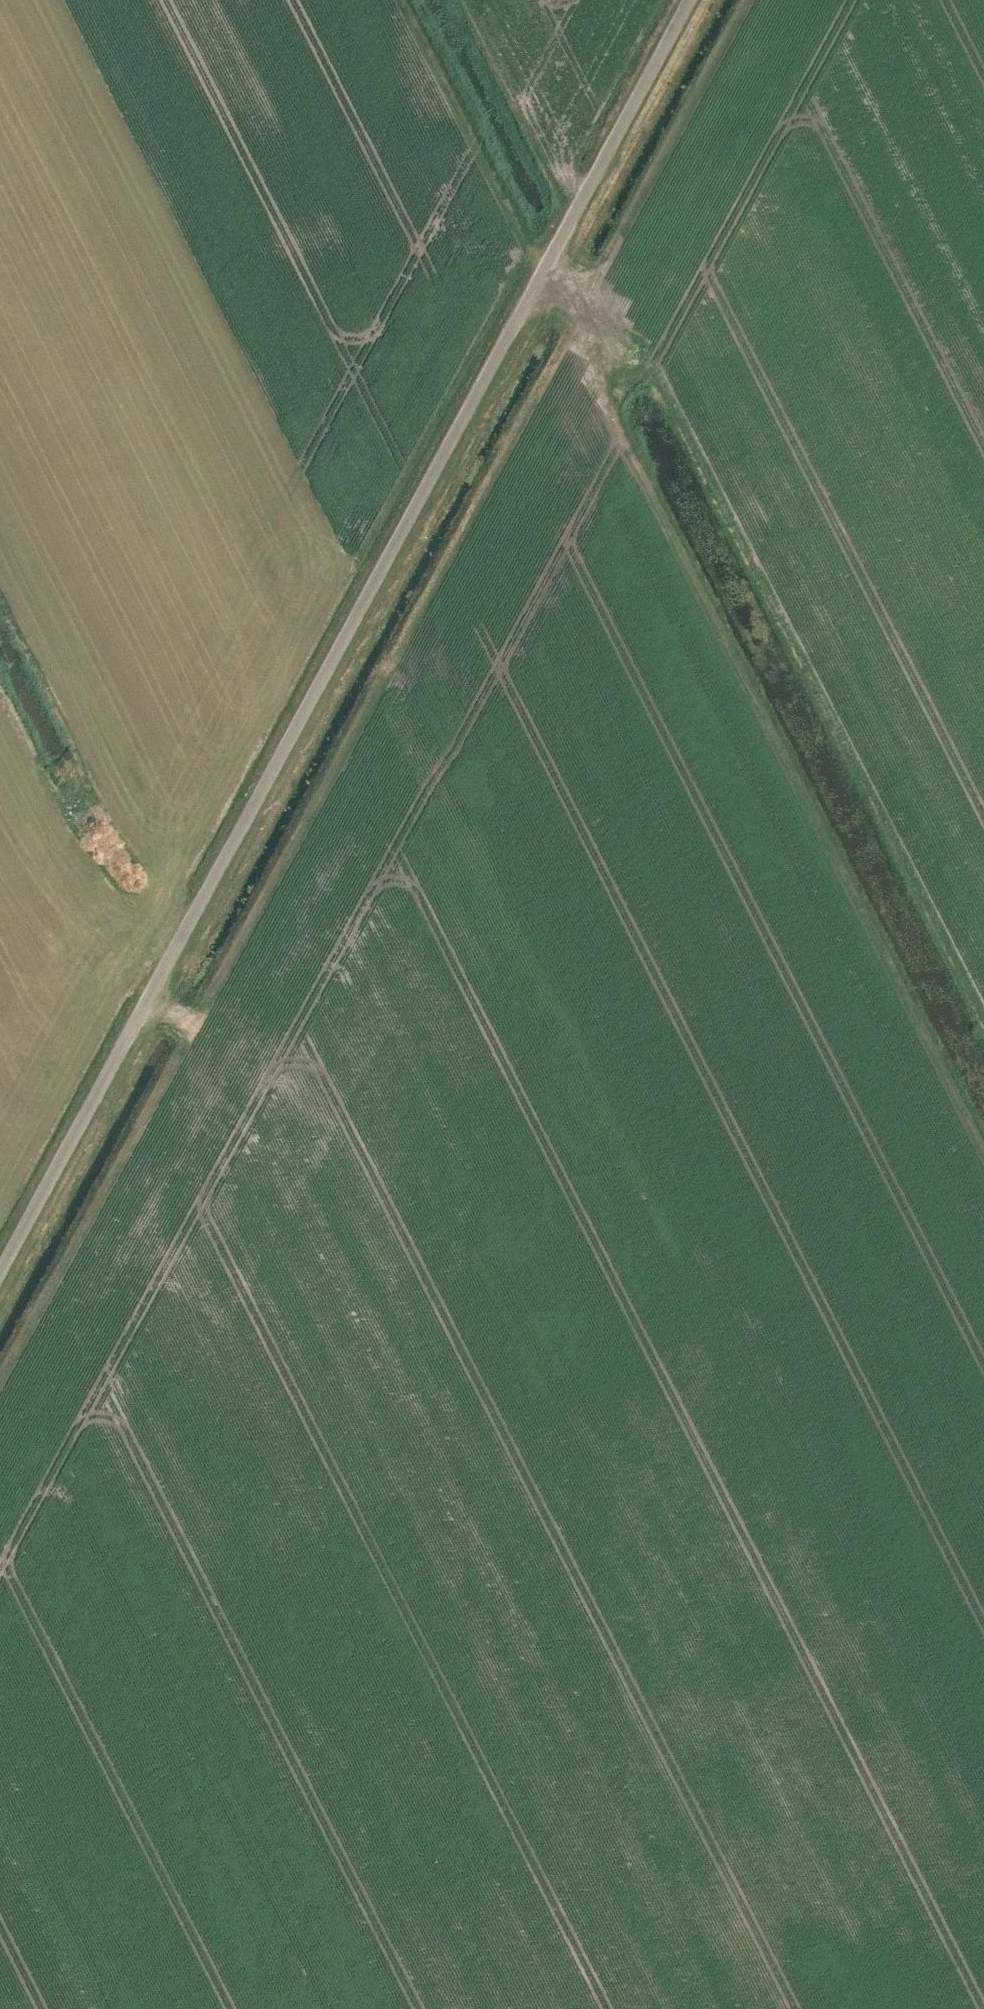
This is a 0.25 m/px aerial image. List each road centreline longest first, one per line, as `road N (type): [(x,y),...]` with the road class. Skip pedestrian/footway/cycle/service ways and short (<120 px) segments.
road 1 (unclassified): [(0,1270),(690,0)]

